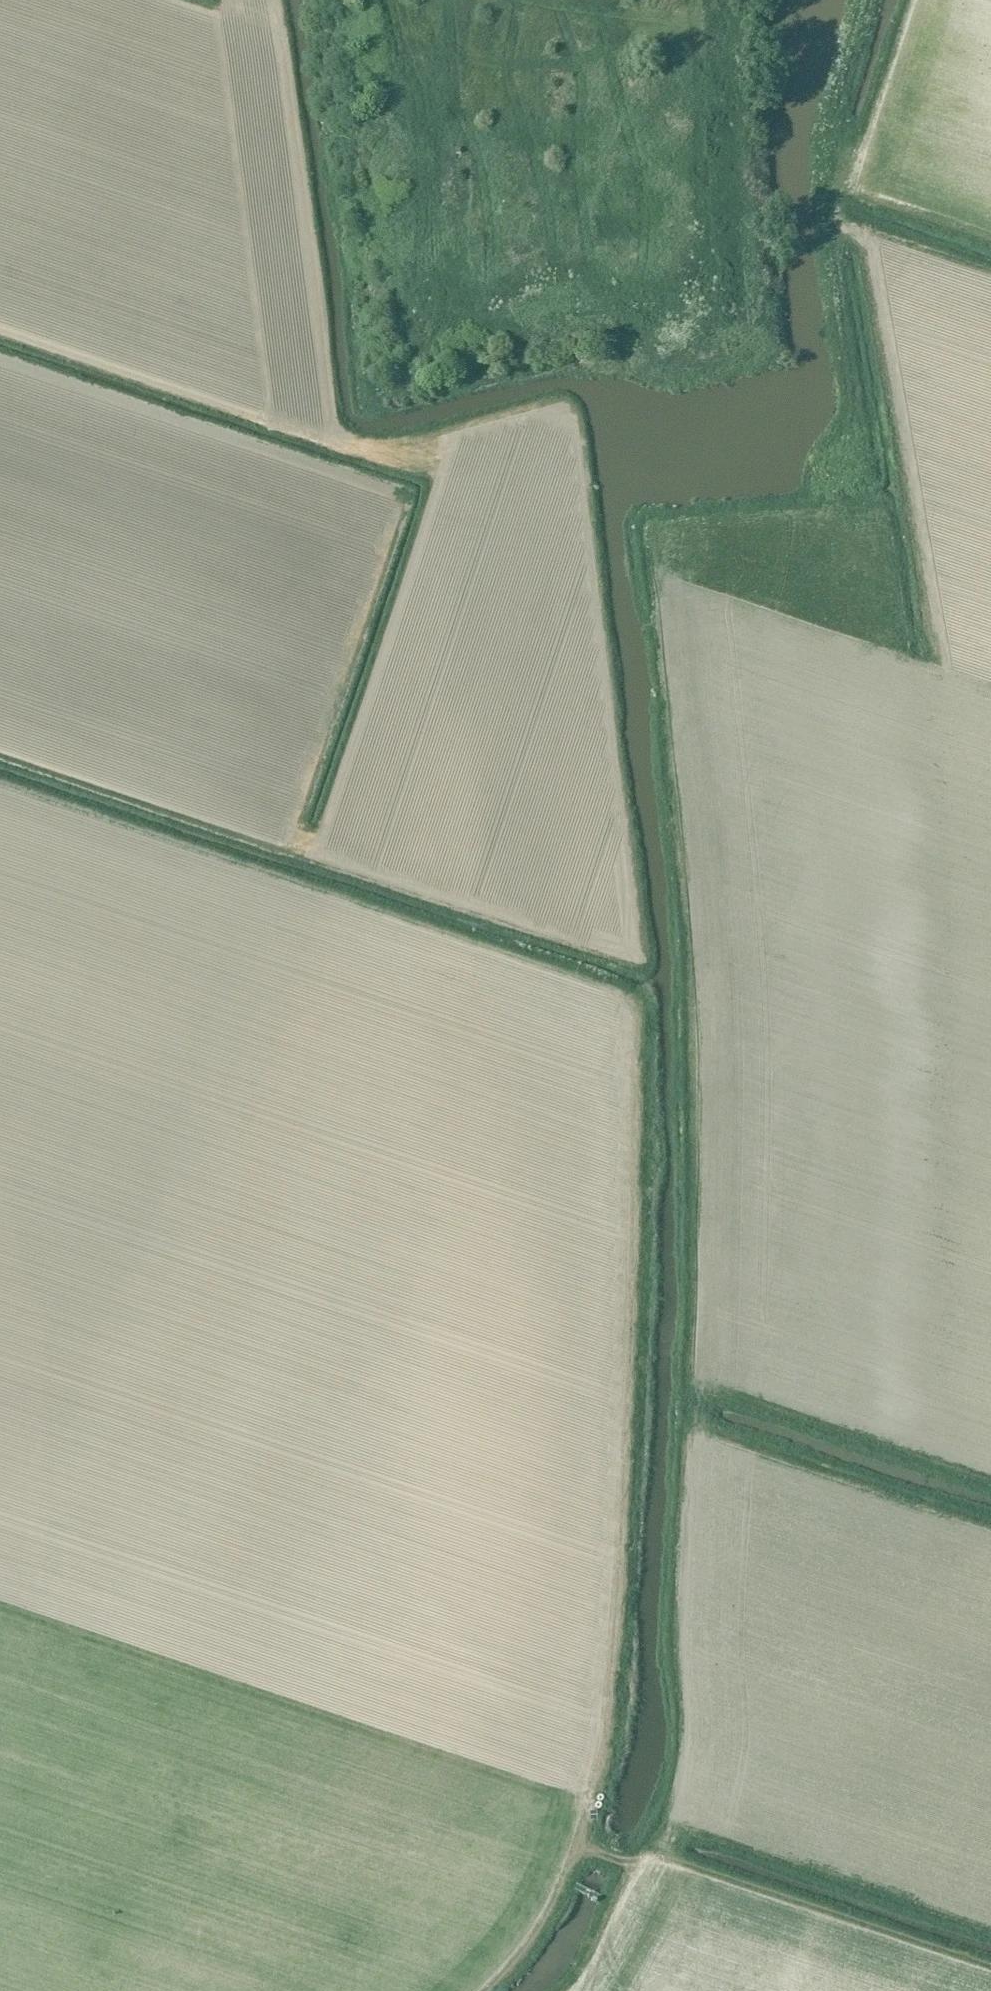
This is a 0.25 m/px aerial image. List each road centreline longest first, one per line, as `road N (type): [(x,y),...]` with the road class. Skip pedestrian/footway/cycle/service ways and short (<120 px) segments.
road 1 (track): [(545,1777),(584,1794),(582,1844),(605,1860),(652,1868),(990,1980)]
road 2 (track): [(865,0),(831,110),(833,268)]

